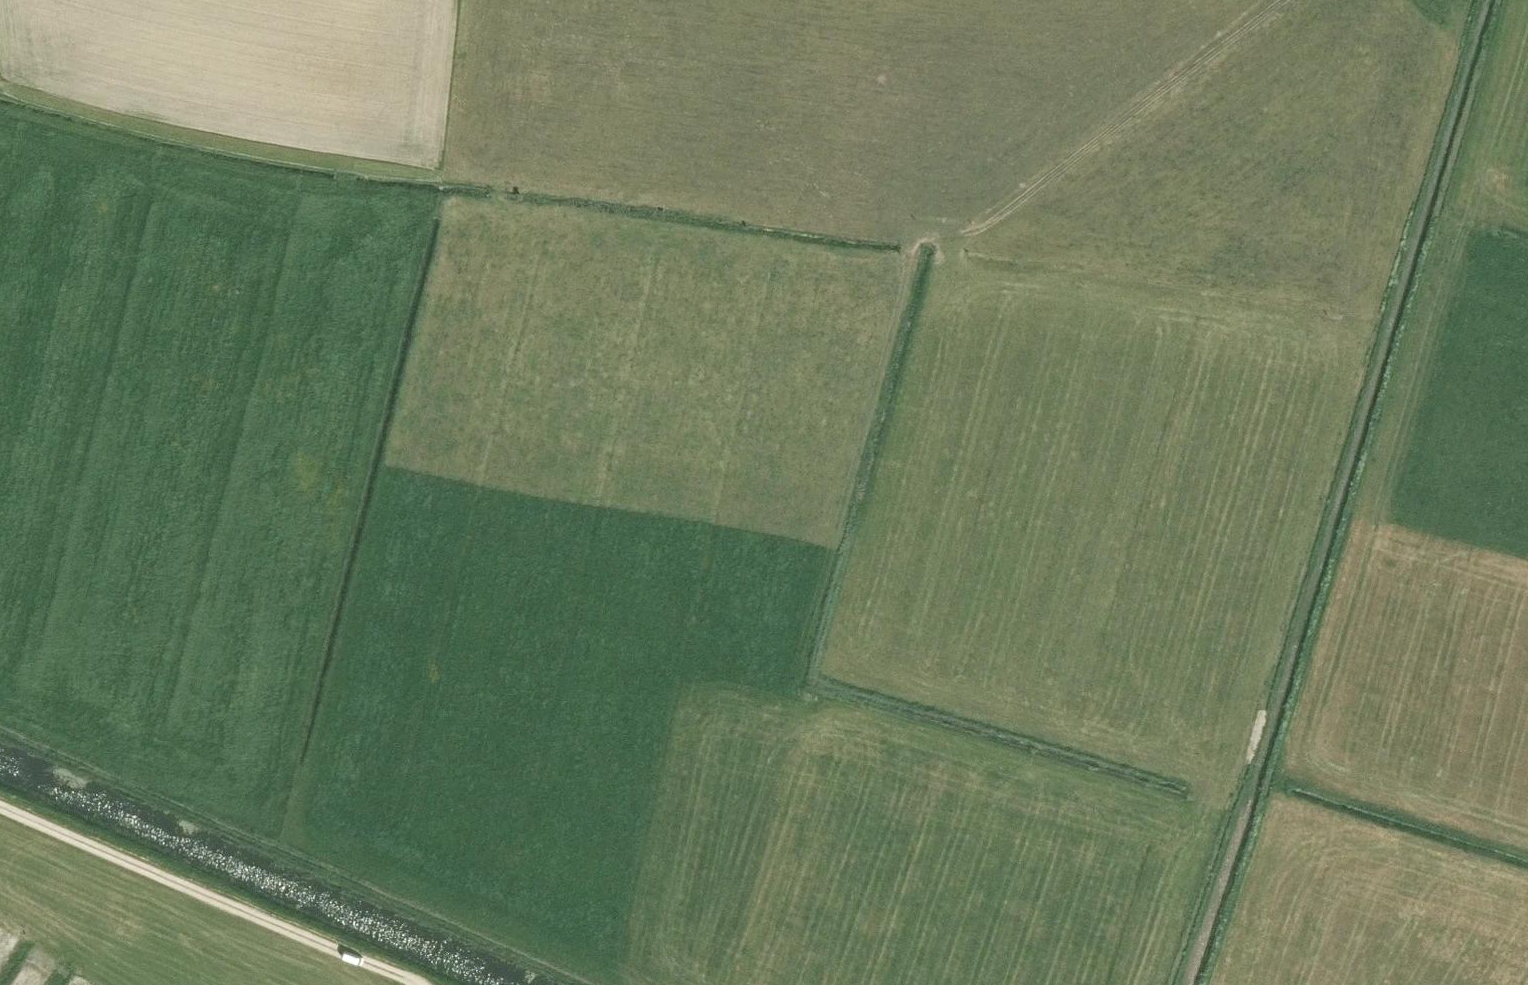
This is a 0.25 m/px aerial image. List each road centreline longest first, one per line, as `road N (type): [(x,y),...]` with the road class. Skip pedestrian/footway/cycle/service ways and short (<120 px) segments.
road 1 (track): [(420,984),(0,807)]

